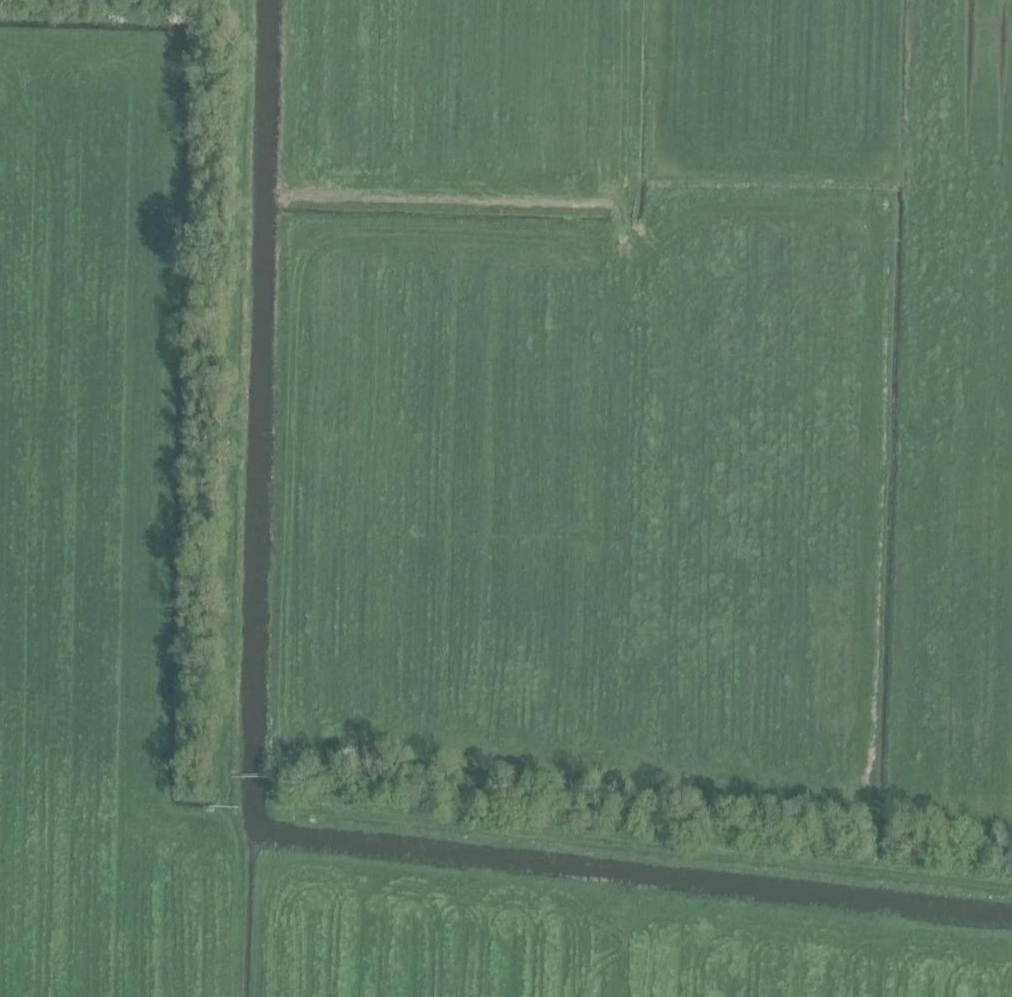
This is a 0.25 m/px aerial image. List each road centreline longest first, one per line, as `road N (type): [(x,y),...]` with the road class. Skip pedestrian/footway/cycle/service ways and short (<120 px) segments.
road 1 (track): [(221,829),(243,0)]
road 2 (track): [(1011,887),(285,807),(276,794),(283,736)]

